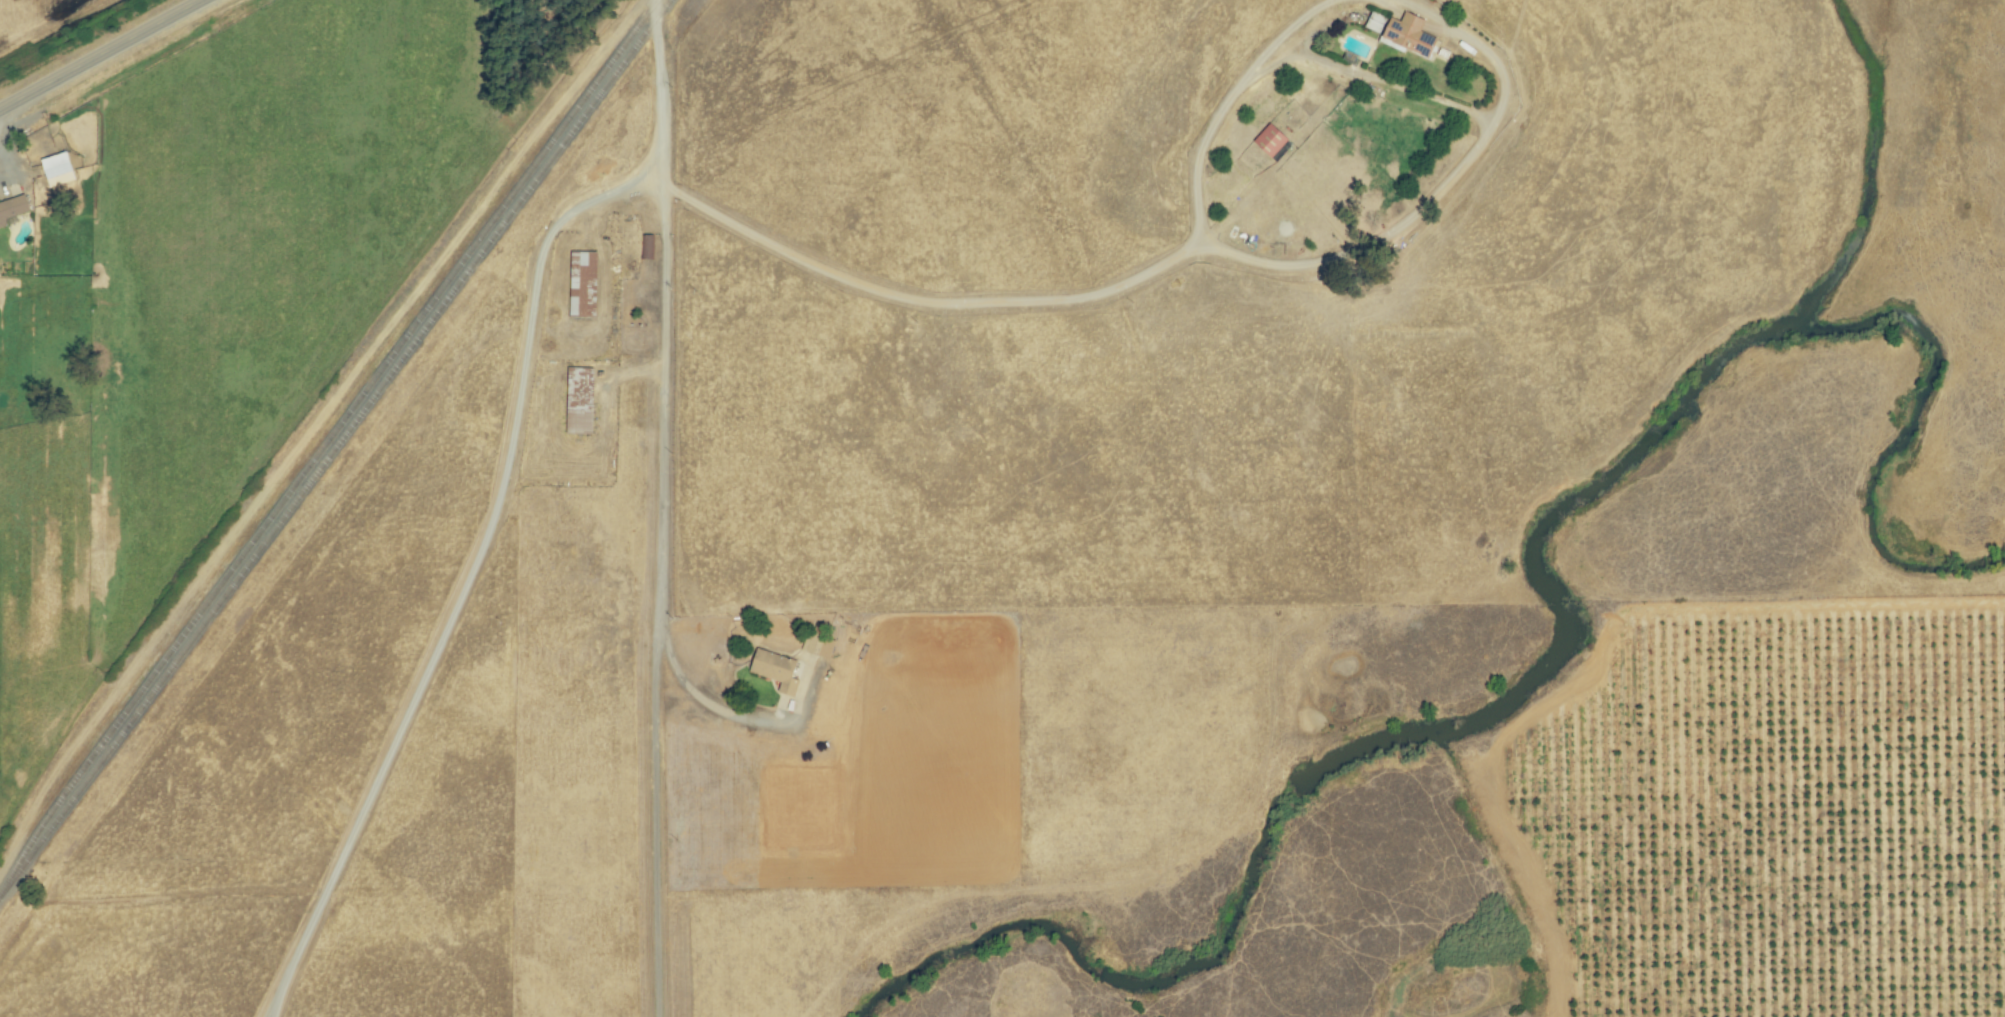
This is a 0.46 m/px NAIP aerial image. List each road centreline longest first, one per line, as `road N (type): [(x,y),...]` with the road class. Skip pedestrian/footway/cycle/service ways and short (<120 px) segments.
road 1 (residential): [(658,671),(669,236),(655,0)]
road 2 (residential): [(658,671),(661,1016)]
road 3 (secondary): [(0,111),(205,0)]

